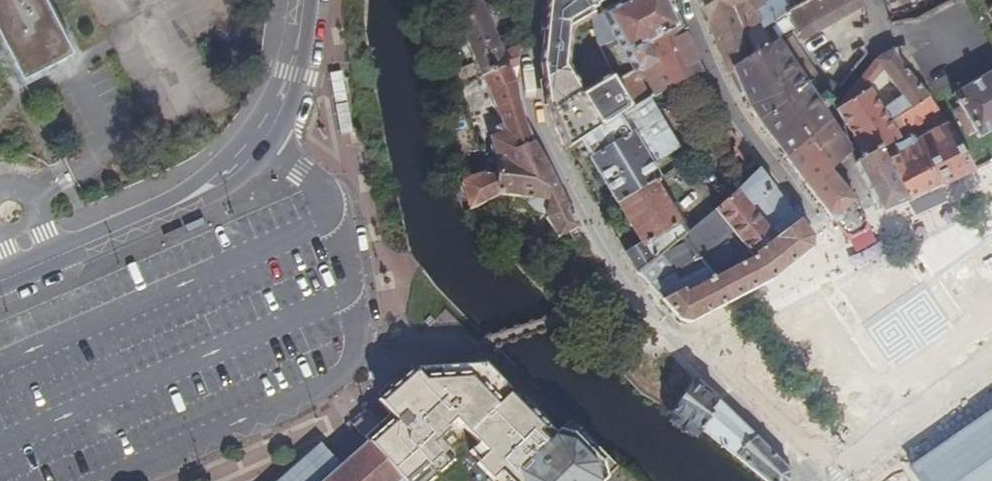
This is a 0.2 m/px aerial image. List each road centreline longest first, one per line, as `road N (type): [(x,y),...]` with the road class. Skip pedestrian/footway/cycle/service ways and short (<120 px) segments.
road 1 (residential): [(835,478),(662,327),(609,251),(536,114),(530,68),(536,0)]
road 2 (unclassified): [(0,281),(164,211),(238,164),(281,105),(304,0)]
road 3 (residential): [(683,0),(733,111),(823,227),(857,287)]

